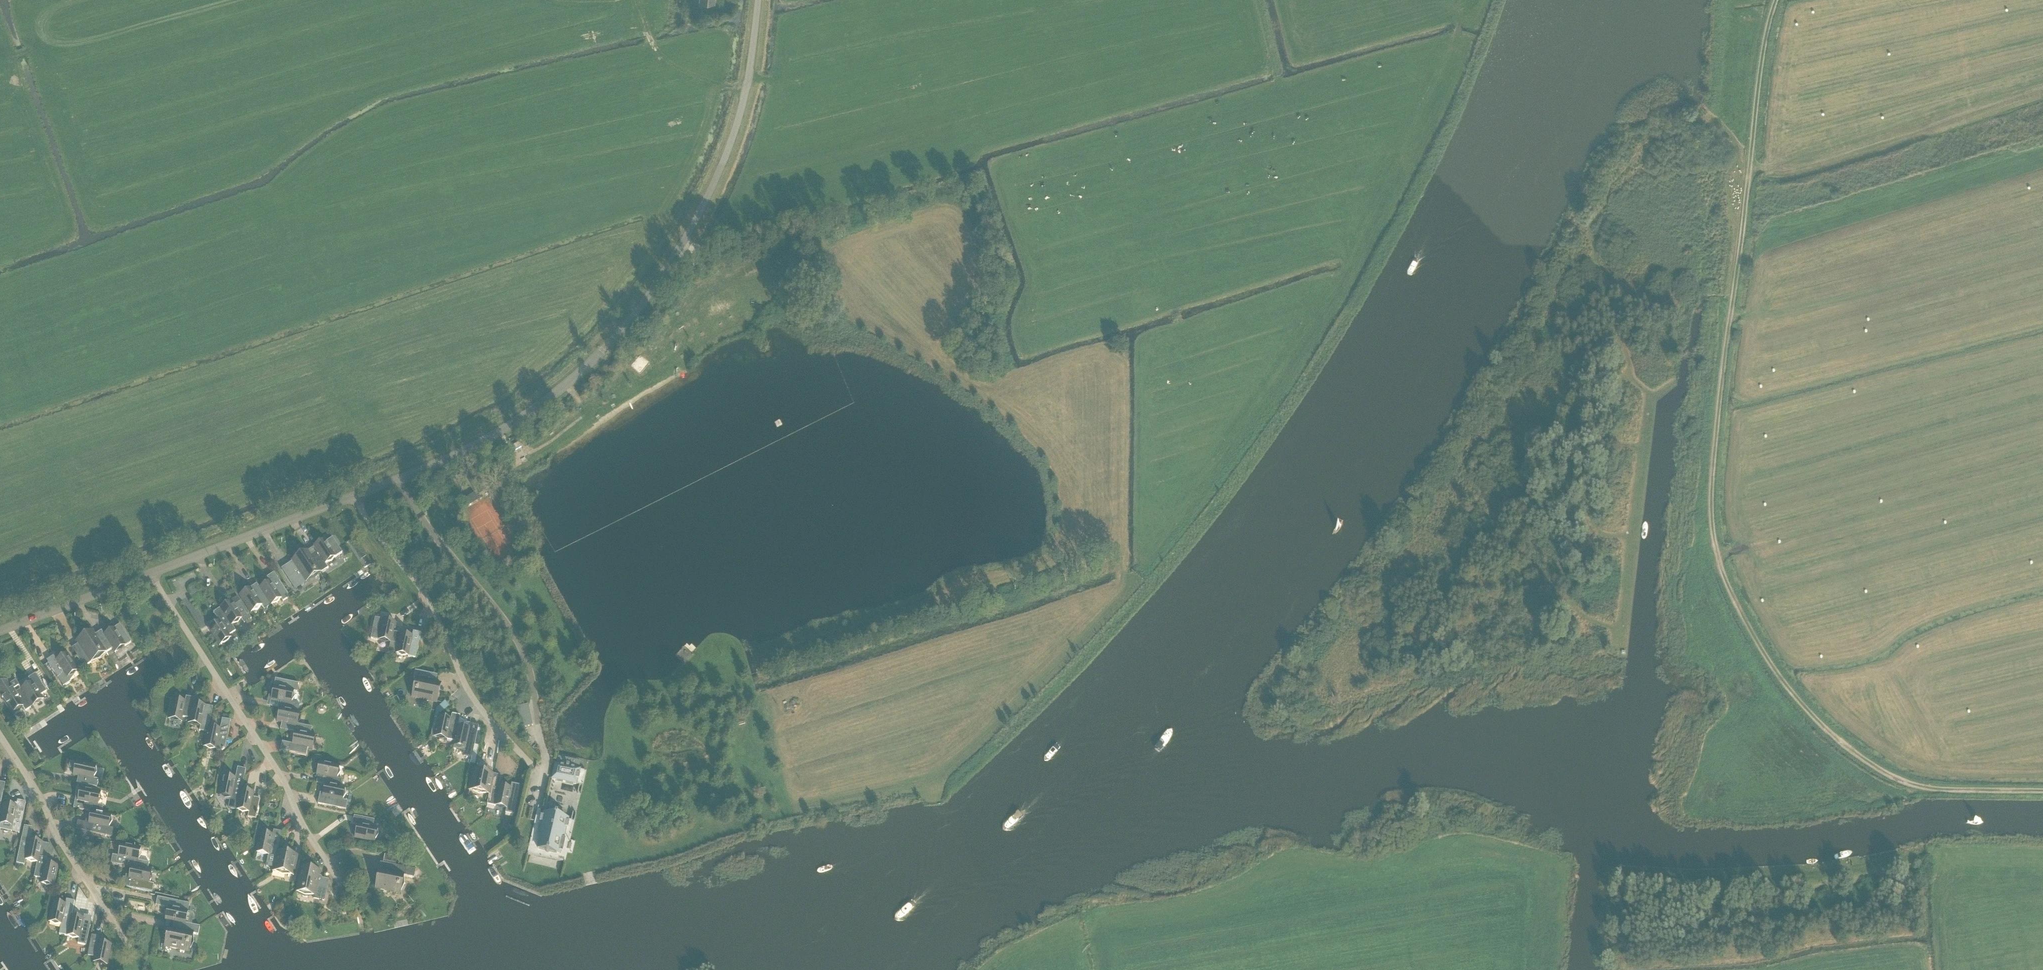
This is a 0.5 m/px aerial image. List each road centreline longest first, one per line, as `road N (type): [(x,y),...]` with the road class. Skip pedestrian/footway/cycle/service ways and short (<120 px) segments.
road 1 (track): [(2042,791),(1933,790),(1894,778),(1798,700),(1730,596),(1715,545),(1711,481),(1763,46),(1776,0)]
road 2 (unclassified): [(759,0),(736,134),(649,300),(548,400),(478,443),(353,499)]
road 3 (residential): [(347,894),(154,574)]
road 4 (residential): [(533,767),(466,685),(421,599),(353,499)]
road 5 (residential): [(127,945),(0,739)]
road 6 (unclassified): [(353,499),(154,574)]
road 7 (unclassified): [(154,574),(0,631)]

